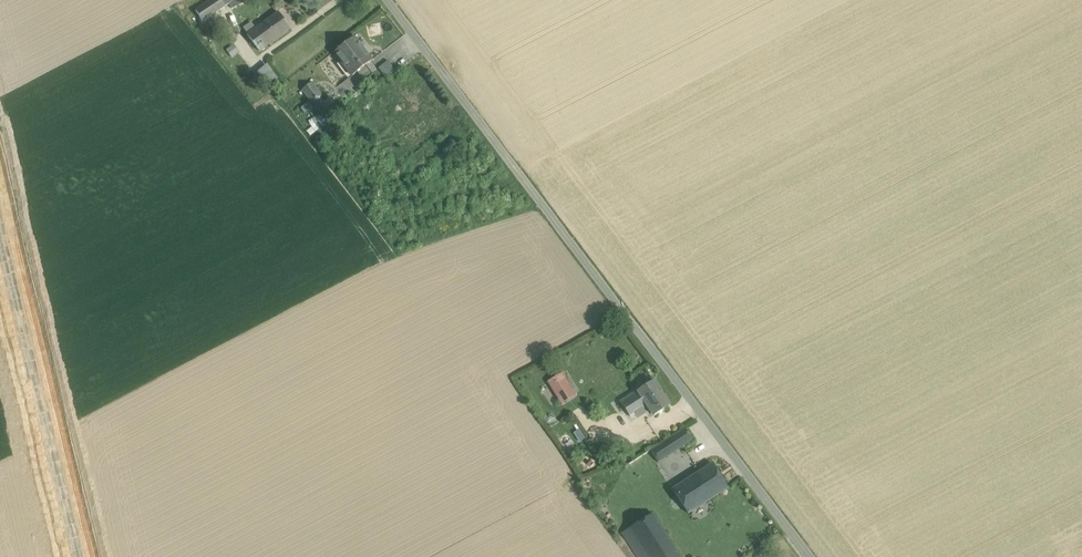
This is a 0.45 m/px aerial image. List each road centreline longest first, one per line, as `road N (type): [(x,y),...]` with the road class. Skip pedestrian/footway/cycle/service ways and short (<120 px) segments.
road 1 (unclassified): [(808,556),(388,0)]

